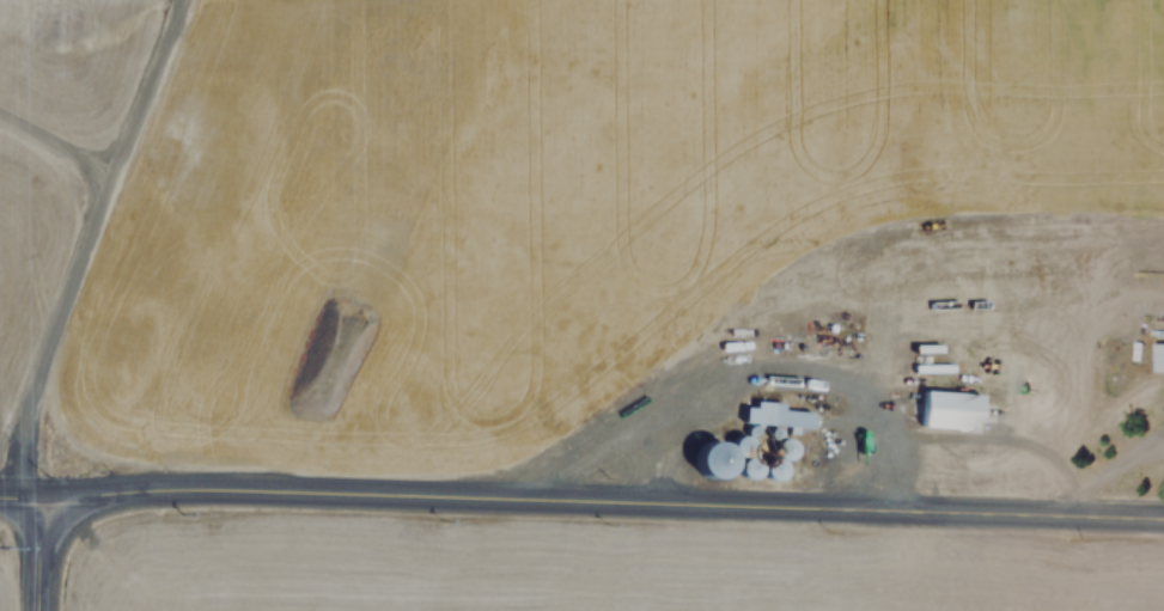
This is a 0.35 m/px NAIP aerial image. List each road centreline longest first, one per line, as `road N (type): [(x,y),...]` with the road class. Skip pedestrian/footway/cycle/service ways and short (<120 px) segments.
road 1 (tertiary): [(1163,506),(217,476),(0,485)]
road 2 (tertiary): [(38,610),(41,487)]

